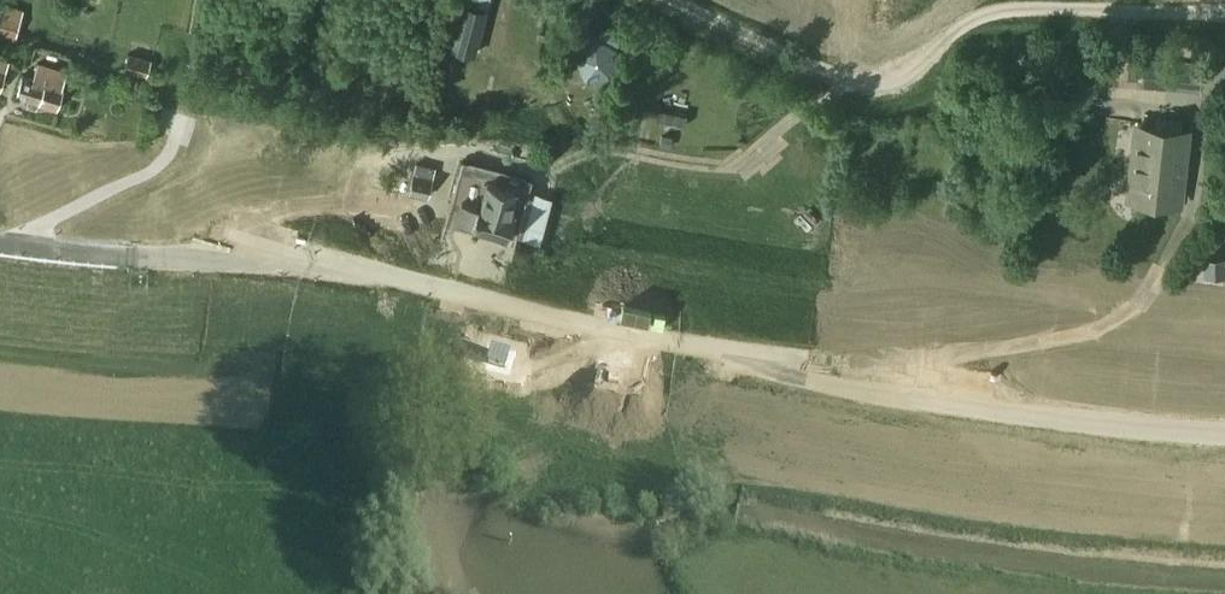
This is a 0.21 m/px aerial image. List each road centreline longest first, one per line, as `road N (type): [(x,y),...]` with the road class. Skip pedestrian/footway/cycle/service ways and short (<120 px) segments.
road 1 (unclassified): [(1224,433),(919,404),(407,278)]
road 2 (track): [(669,0),(868,89),(896,83),(996,20),(1068,14)]
road 3 (unclassified): [(0,243),(407,278)]
road 4 (unclassified): [(1068,14),(1224,16)]

